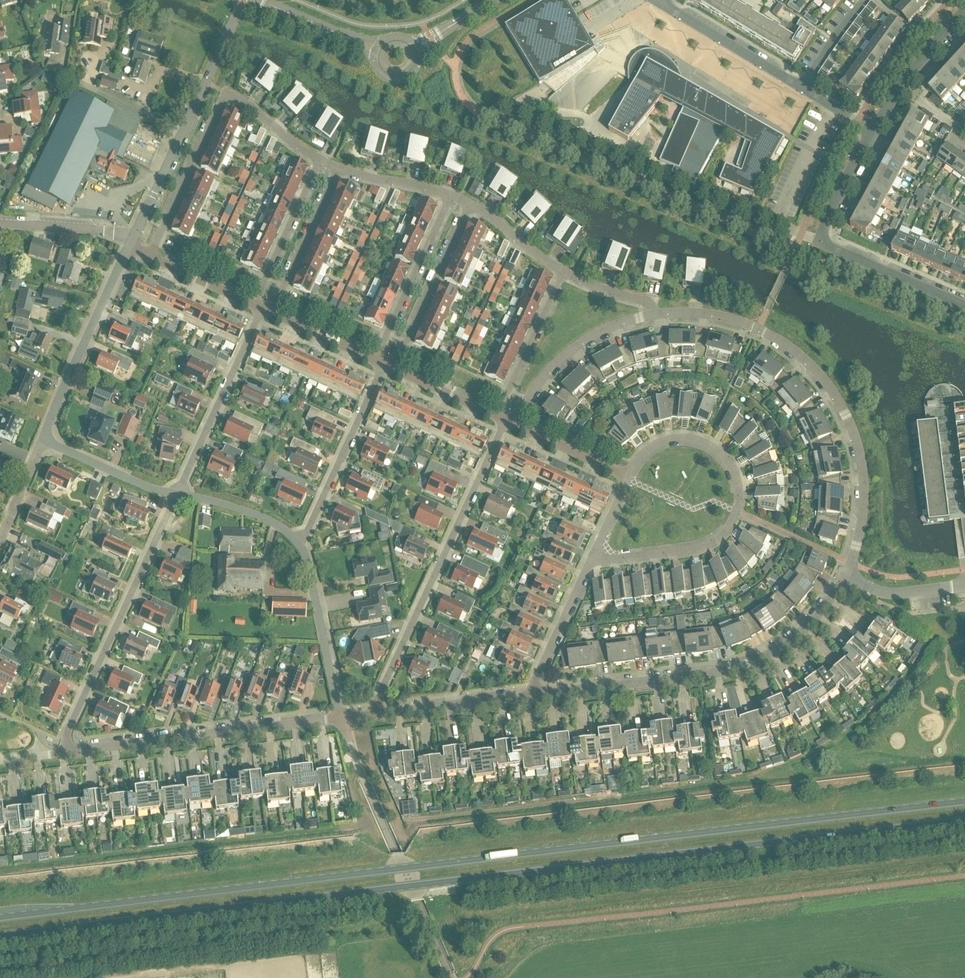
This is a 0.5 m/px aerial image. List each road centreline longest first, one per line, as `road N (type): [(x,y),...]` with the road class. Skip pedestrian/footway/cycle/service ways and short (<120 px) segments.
road 1 (primary): [(964,802),(0,919)]
road 2 (primary): [(0,938),(964,821)]
road 3 (residential): [(847,575),(860,530),(863,470),(830,388),(759,330),(711,315),(654,315)]
road 4 (residential): [(536,694),(750,662),(799,635),(847,575)]
road 5 (residential): [(590,562),(701,548),(725,532),(736,511),(732,467),(697,440),(658,444),(629,476)]
road 6 (residential): [(377,714),(507,420)]
road 7 (residential): [(67,753),(71,724),(178,495)]
road 8 (residential): [(67,753),(342,718)]
road 9 (residential): [(964,305),(824,242),(873,131)]
road 10 (residential): [(134,237),(245,0)]
road 11 (residential): [(44,441),(129,247)]
road 12 (residential): [(178,495),(263,308)]
road 13 (residential): [(301,546),(385,364)]
road 14 (residential): [(654,315),(605,330),(569,353),(513,423)]
road 15 (residential): [(395,369),(471,204)]
road 16 (residential): [(374,359),(450,195)]
road 17 (residential): [(342,718),(301,546)]
road 18 (residential): [(150,256),(227,97)]
road 19 (residential): [(802,89),(656,0)]
road 20 (residential): [(377,714),(536,694)]
road 21 (residential): [(274,312),(340,168)]
road 22 (residential): [(253,303),(320,160)]
road 23 (residential): [(498,416),(563,274)]
road 24 (residential): [(873,131),(964,11)]
road 25 (residential): [(964,542),(948,398)]
road 26 (residential): [(178,495),(44,441)]
road 27 (residential): [(590,562),(536,694)]
road 28 (residential): [(301,546),(261,517),(178,495)]
road 29 (residential): [(134,237),(0,224)]
road 30 (tertiary): [(379,50),(257,0)]
road 31 (residential): [(629,476),(513,423)]
road 32 (unclassified): [(847,575),(893,593),(964,587)]

